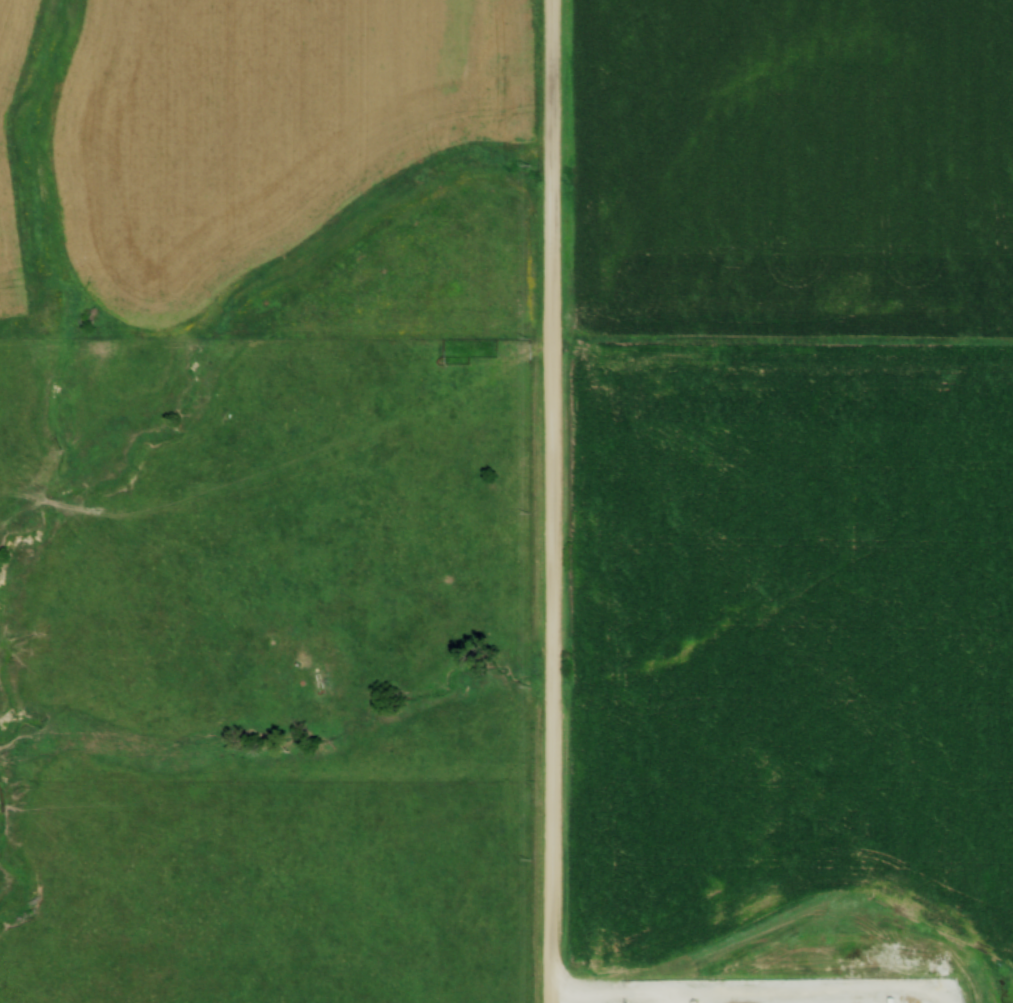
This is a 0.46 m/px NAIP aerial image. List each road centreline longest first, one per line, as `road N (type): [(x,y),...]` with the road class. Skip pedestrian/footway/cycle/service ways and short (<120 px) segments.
road 1 (residential): [(548,1002),(548,0)]

